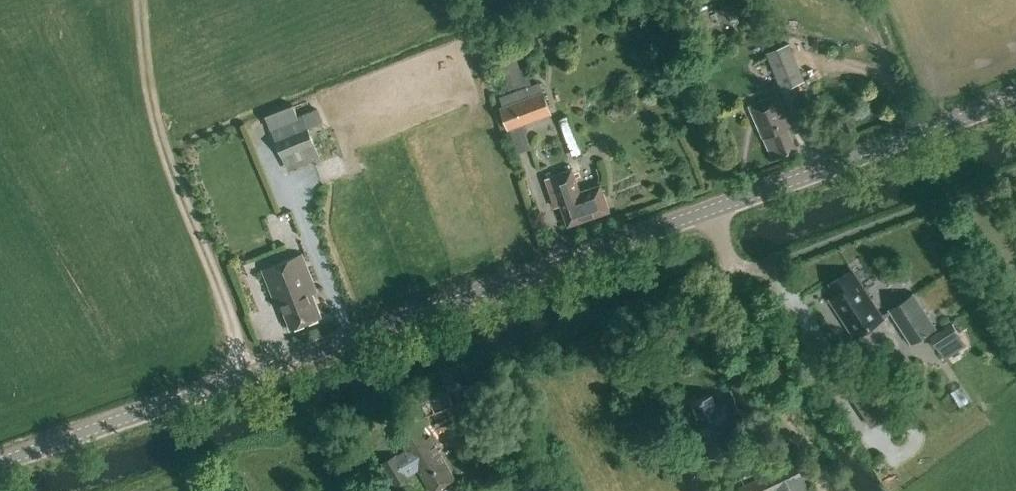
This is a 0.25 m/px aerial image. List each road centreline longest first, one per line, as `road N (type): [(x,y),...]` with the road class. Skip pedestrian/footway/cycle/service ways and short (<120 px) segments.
road 1 (tertiary): [(0,463),(1015,95)]

